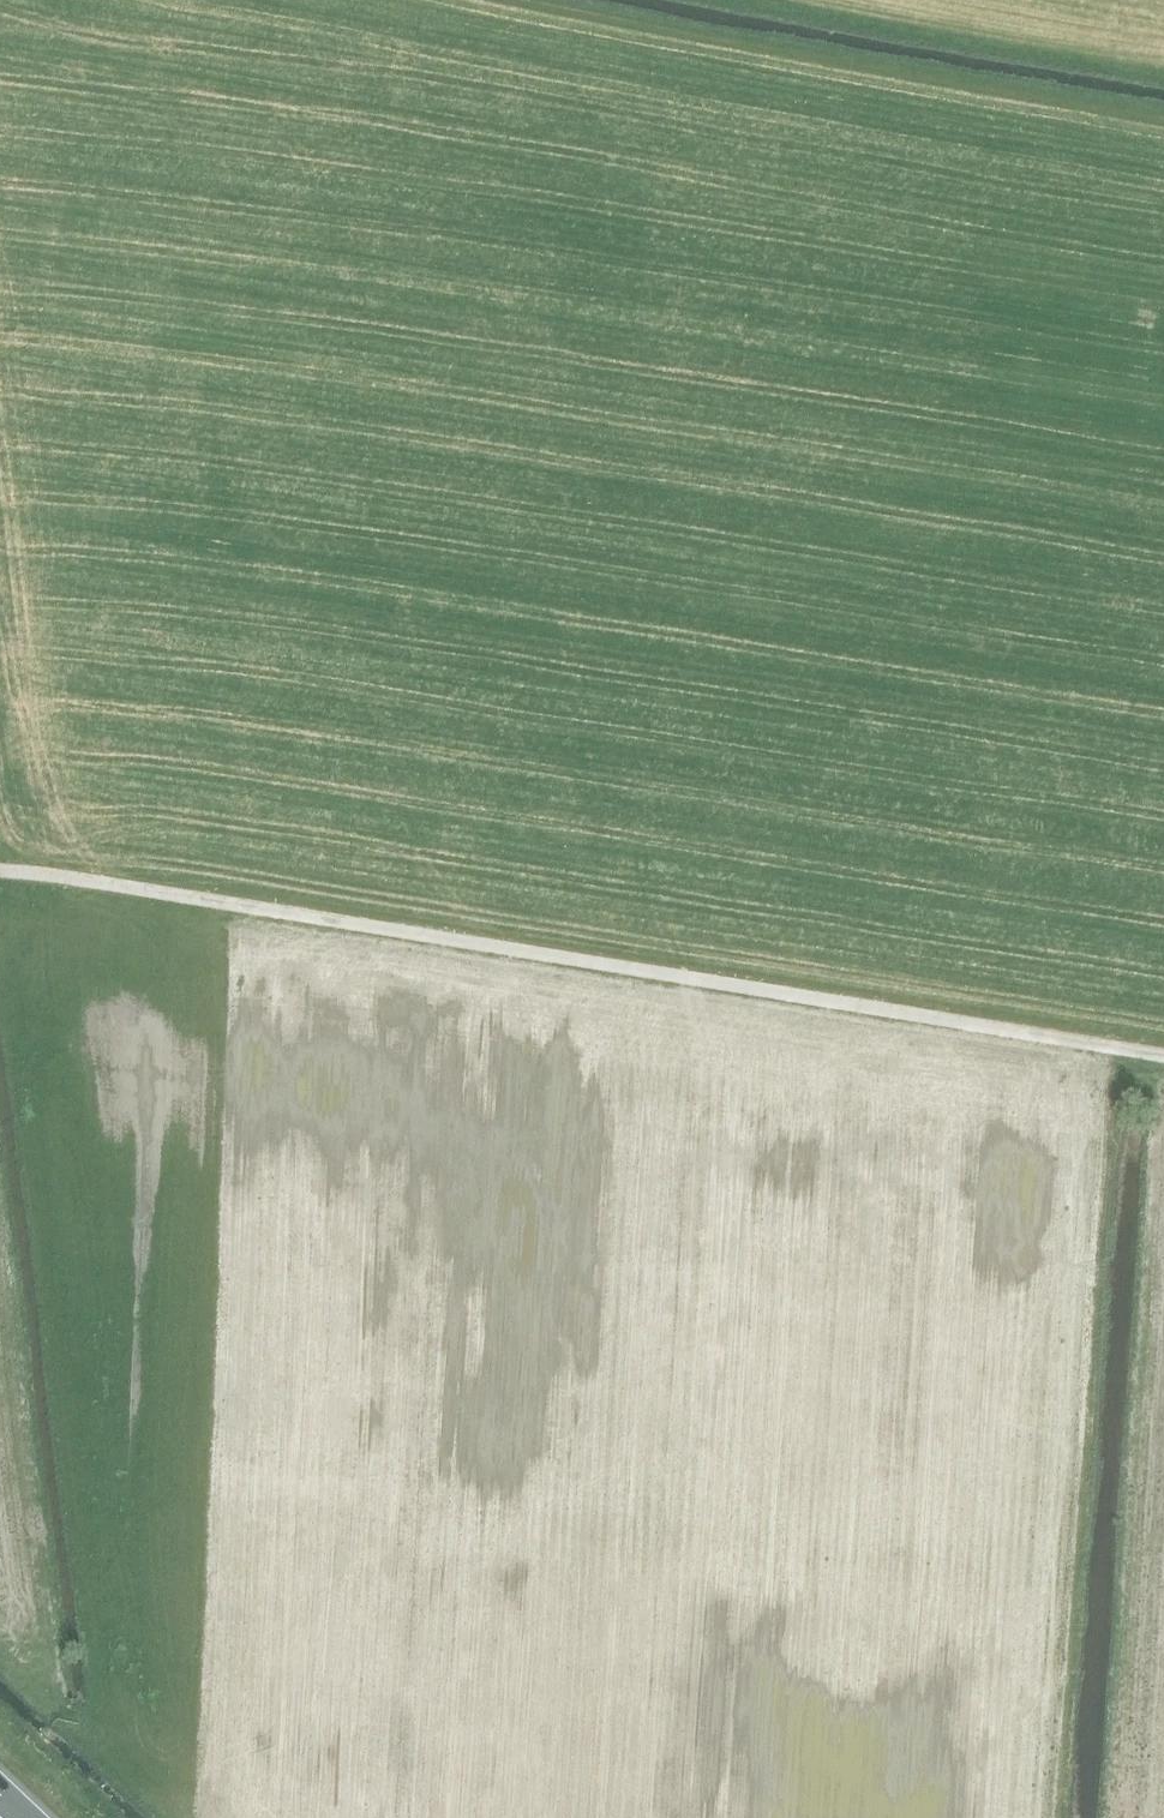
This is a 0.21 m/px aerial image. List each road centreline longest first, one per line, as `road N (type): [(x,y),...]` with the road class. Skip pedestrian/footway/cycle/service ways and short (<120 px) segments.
road 1 (track): [(1163,1054),(0,870)]

